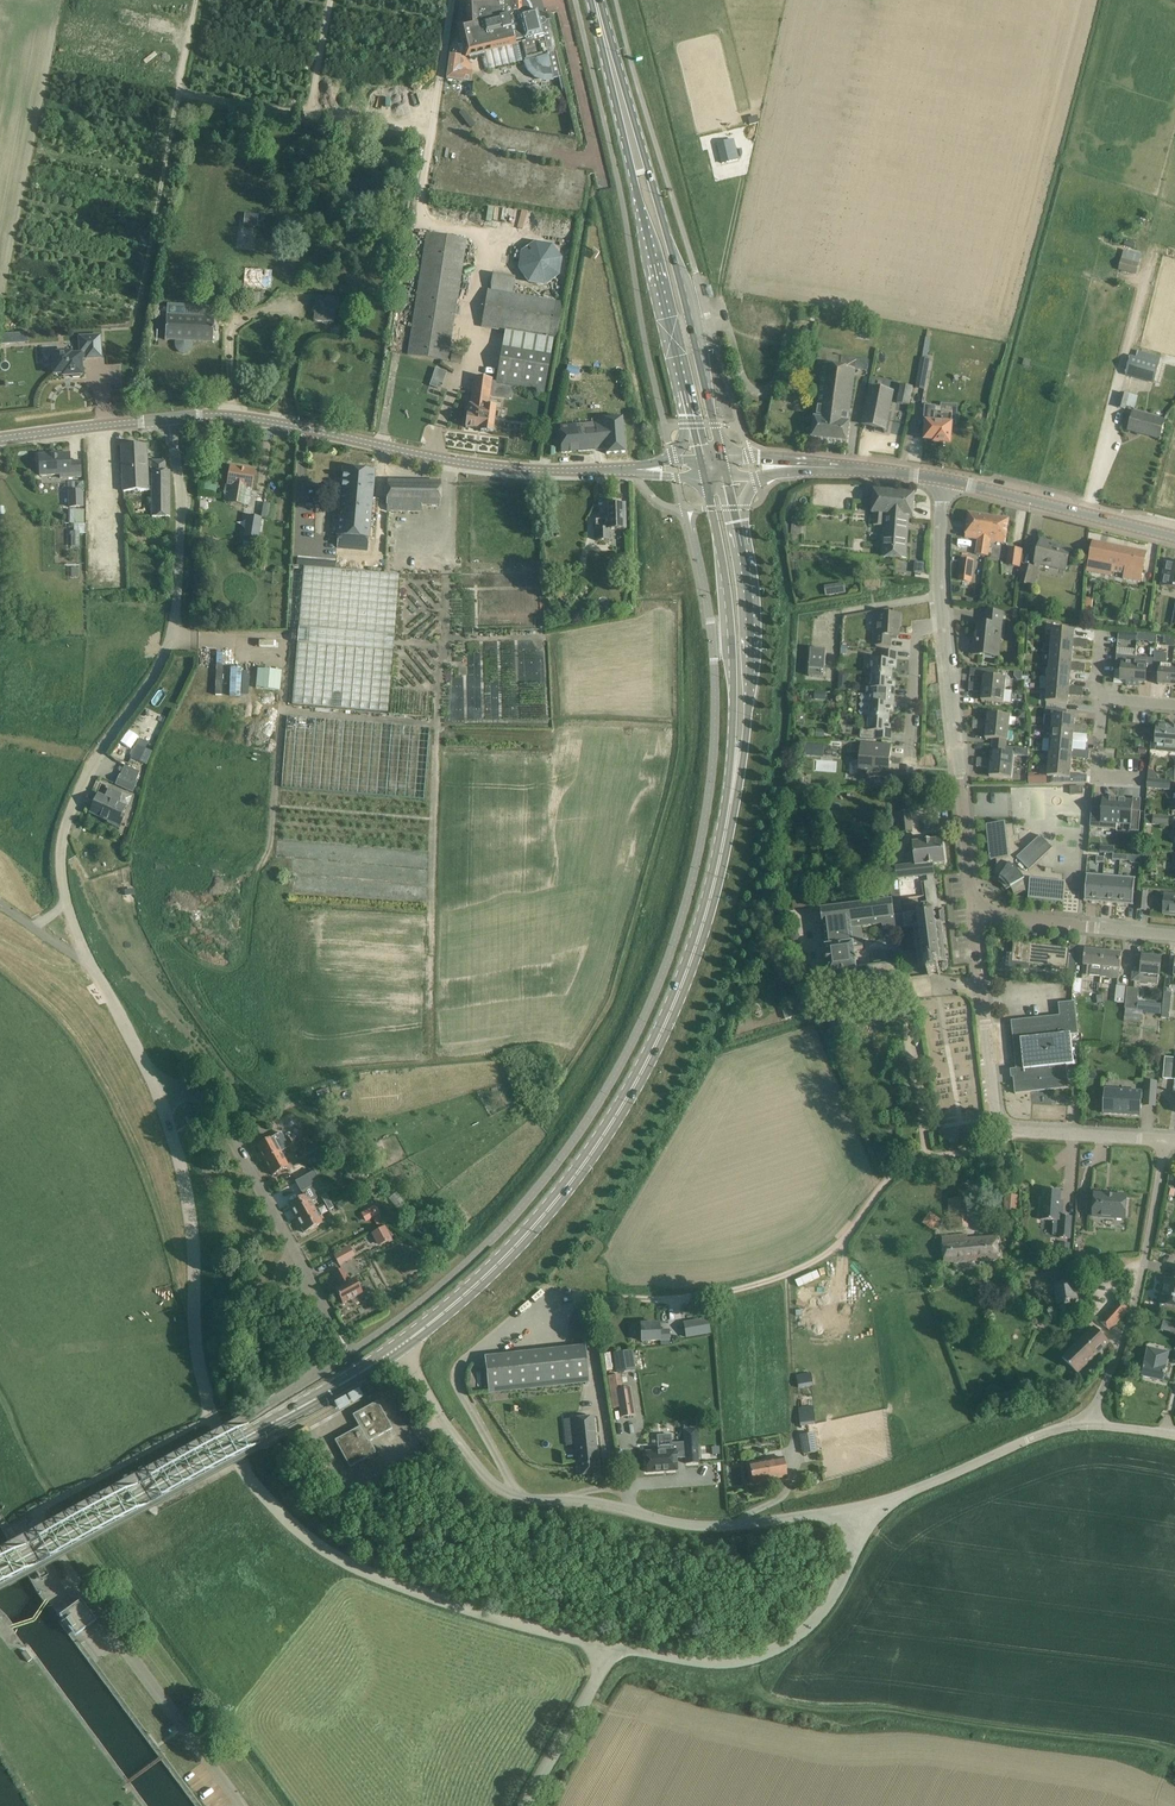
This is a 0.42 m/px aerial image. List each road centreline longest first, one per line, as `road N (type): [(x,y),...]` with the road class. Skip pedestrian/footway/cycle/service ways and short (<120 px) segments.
road 1 (primary): [(400,1347),(518,1243),(629,1096),(695,948),(731,804)]
road 2 (unclassified): [(242,1805),(39,1516),(211,1415)]
road 3 (unclassified): [(862,1505),(701,1525),(600,1502),(522,1498),(486,1477),(400,1347)]
road 4 (unclassified): [(68,905),(61,864),(70,822),(114,730),(155,672),(175,613),(179,481),(170,420)]
road 5 (unclassified): [(606,1644),(499,1622),(348,1567),(262,1496),(211,1415)]
road 6 (unclassified): [(1006,1128),(993,1147),(928,1157),(899,1171),(841,1243),(792,1272),(692,1297),(589,1298)]
road 7 (tertiary): [(170,420),(253,421),(500,468),(636,469)]
road 8 (primary): [(722,457),(650,173),(598,11)]
road 9 (primary): [(0,1573),(400,1347)]
road 10 (primary): [(598,11),(693,426)]
road 11 (unclassified): [(862,1505),(834,1597),(809,1629),(778,1649),(705,1662),(606,1644)]
road 12 (unclassified): [(350,1354),(212,1110),(193,1095),(158,1095)]
road 13 (primary): [(705,477),(731,629),(731,804)]
road 14 (unclassified): [(211,1415),(194,1329),(192,1218),(158,1095)]
road 15 (residential): [(1167,1140),(1132,1320),(1088,1425)]
road 16 (residential): [(975,912),(943,627)]
road 17 (primary): [(731,804),(749,704),(748,589),(737,521)]
road 18 (unclassified): [(1088,1425),(1042,1434),(862,1505)]
road 19 (secondary): [(1174,538),(945,479)]
road 20 (residential): [(1006,1128),(996,1114),(975,912)]
road 21 (unclassified): [(158,1095),(68,905)]
road 22 (residential): [(1174,934),(975,912)]
road 23 (unclassified): [(606,1644),(600,1673),(524,1805)]
road 24 (tertiary): [(0,441),(170,420)]
road 25 (residential): [(1006,1128),(1167,1140)]
road 26 (residential): [(908,770),(918,638),(943,627)]
road 27 (residential): [(943,627),(945,479)]
road 28 (secondary): [(945,479),(805,466)]
road 29 (residential): [(1141,779),(1096,777),(1103,701)]

